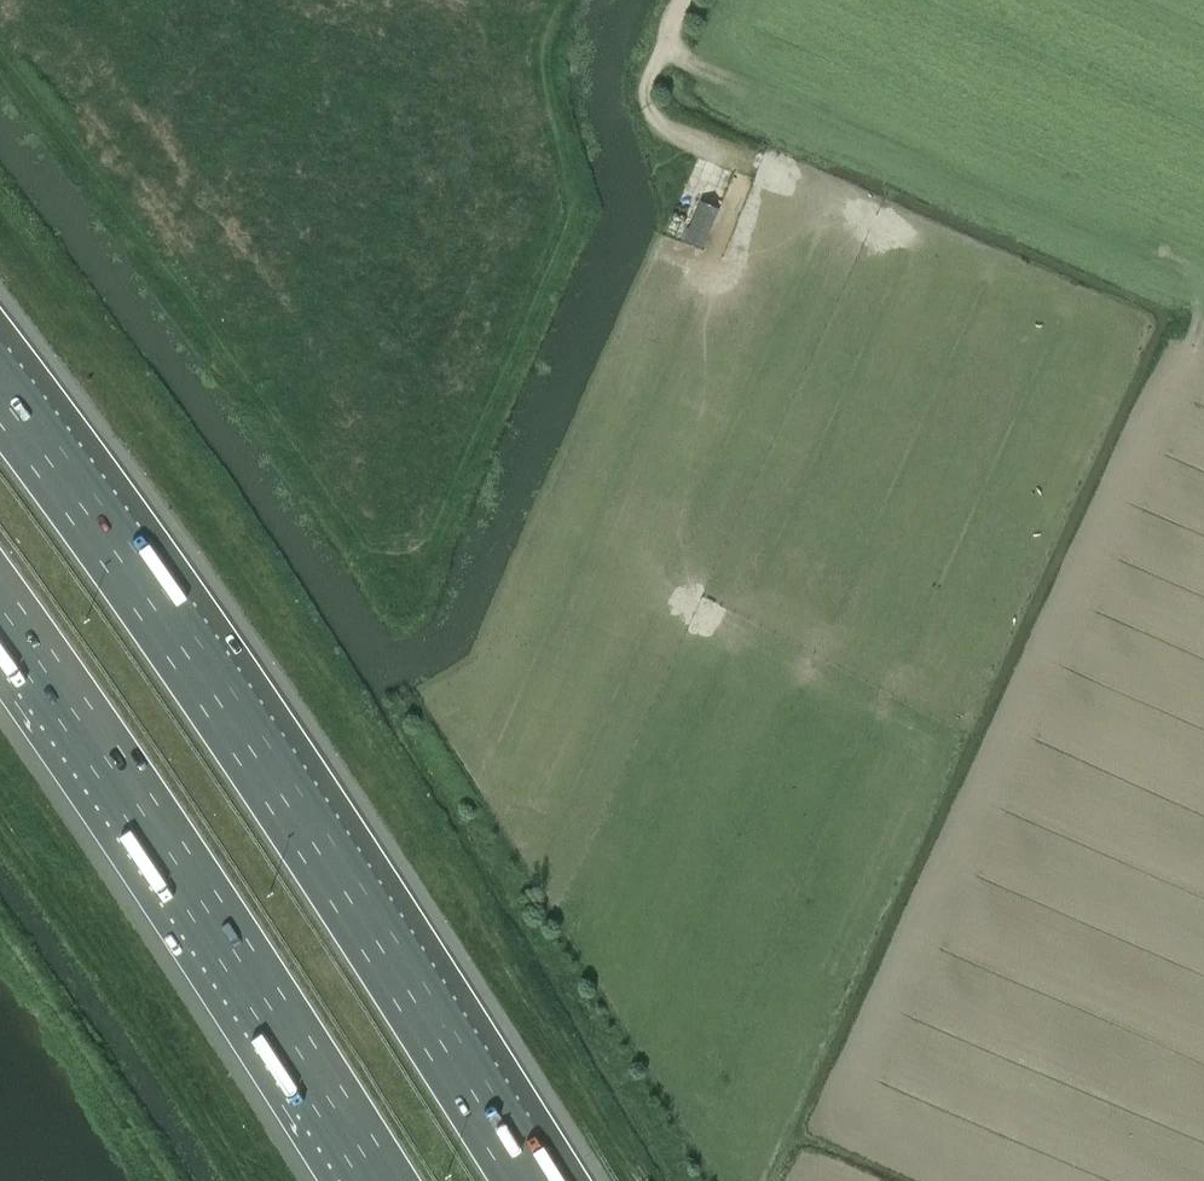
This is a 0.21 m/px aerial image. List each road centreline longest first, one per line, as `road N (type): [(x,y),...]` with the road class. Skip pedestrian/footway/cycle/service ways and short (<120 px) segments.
road 1 (motorway): [(530,1180),(172,635),(0,398)]
road 2 (motorway): [(0,611),(380,1180)]
road 3 (track): [(681,0),(646,88),(653,121),(747,163),(714,243)]

